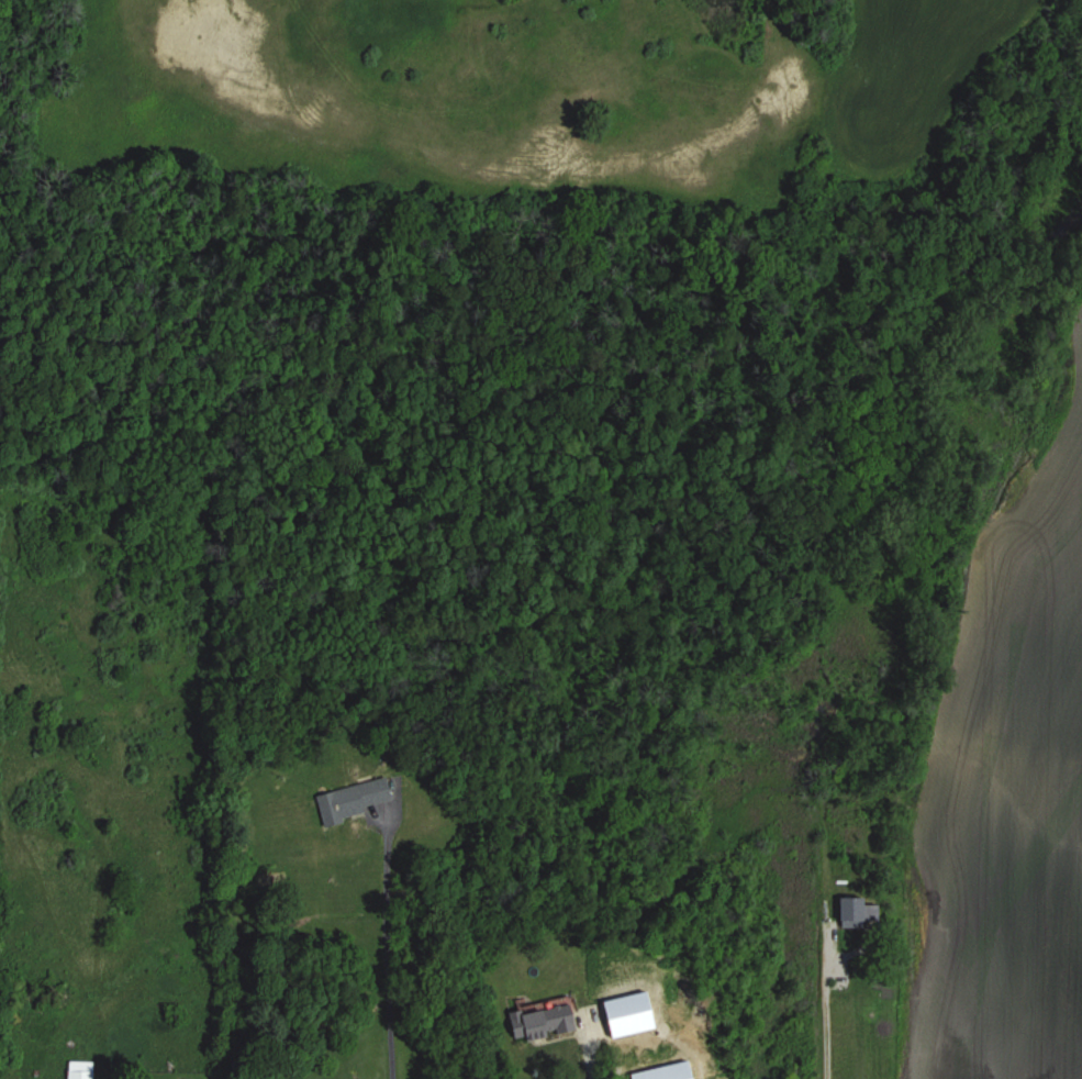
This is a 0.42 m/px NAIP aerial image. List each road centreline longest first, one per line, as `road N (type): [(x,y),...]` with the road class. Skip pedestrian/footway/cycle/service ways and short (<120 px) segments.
road 1 (residential): [(825,1078),(824,399),(885,363),(1031,338),(1080,302),(1081,280)]

